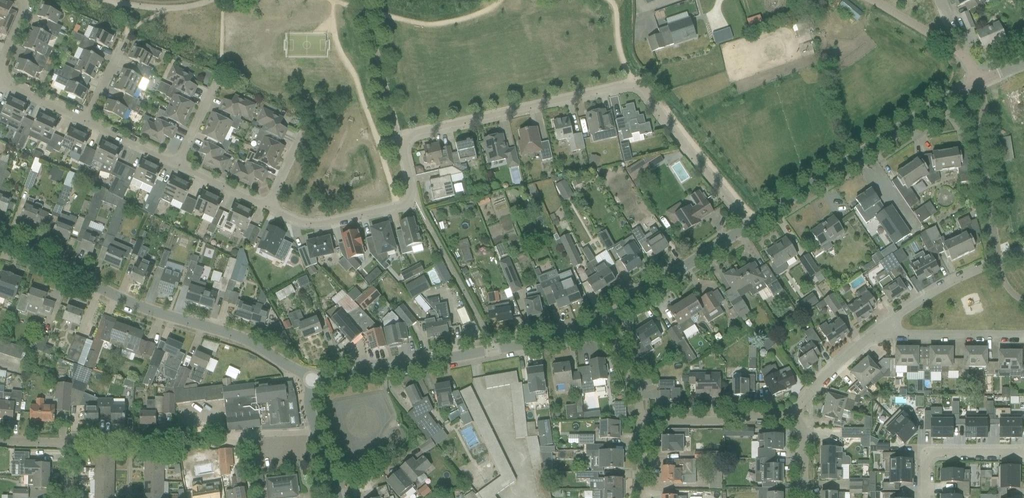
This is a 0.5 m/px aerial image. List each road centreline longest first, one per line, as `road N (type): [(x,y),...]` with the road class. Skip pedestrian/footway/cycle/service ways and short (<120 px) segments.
road 1 (residential): [(748,227),(639,87),(398,144),(413,199),(321,222),(268,207)]
road 2 (unclassified): [(308,377),(233,335),(130,303),(0,240)]
road 3 (unclassified): [(308,377),(569,336),(610,316)]
road 4 (unclassified): [(748,227),(982,81)]
road 5 (residential): [(868,341),(923,298),(1023,252)]
road 6 (unclassified): [(610,316),(748,227)]
road 7 (residential): [(794,419),(639,421)]
road 8 (residential): [(868,341),(1023,341)]
road 9 (residential): [(926,497),(926,455),(1023,455)]
road 10 (residential): [(982,81),(956,50),(872,0)]
road 11 (unclassified): [(335,497),(316,442),(308,377)]

